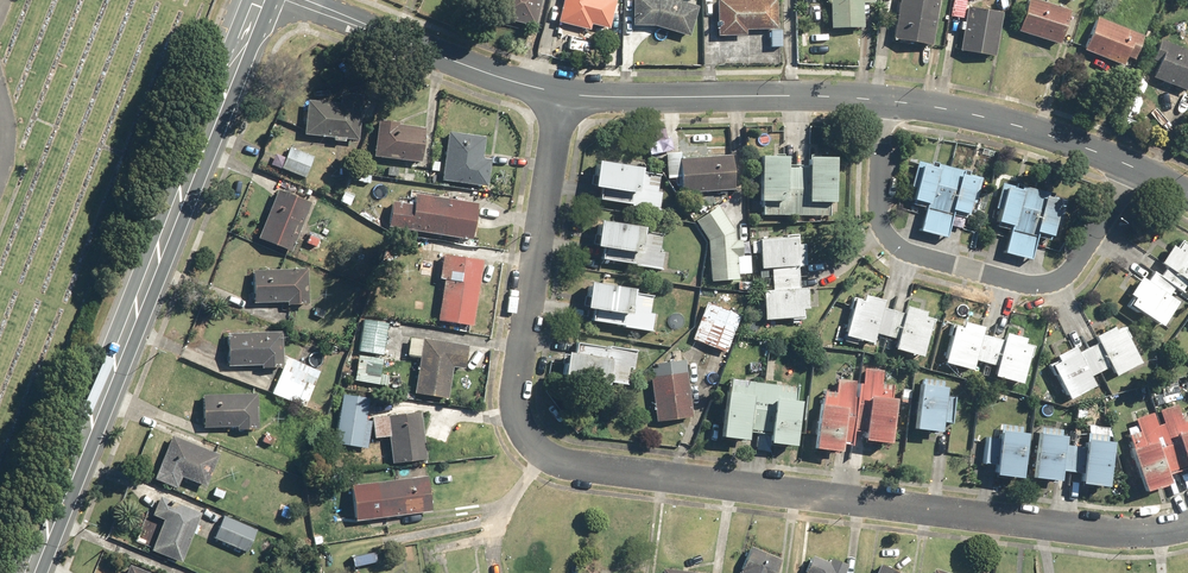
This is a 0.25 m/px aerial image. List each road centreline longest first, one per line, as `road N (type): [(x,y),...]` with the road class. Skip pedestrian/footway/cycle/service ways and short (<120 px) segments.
road 1 (residential): [(560,93),(511,408),(534,449),(554,460),(1117,532),(1187,524)]
road 2 (secondary): [(263,0),(31,572)]
road 3 (residential): [(1138,171),(1053,282),(971,268),(899,246),(885,231),(880,100)]
road 4 (residential): [(880,100),(560,93)]
road 5 (residential): [(560,93),(500,80),(301,0)]
road 6 (residential): [(1138,171),(1039,134),(880,100)]

